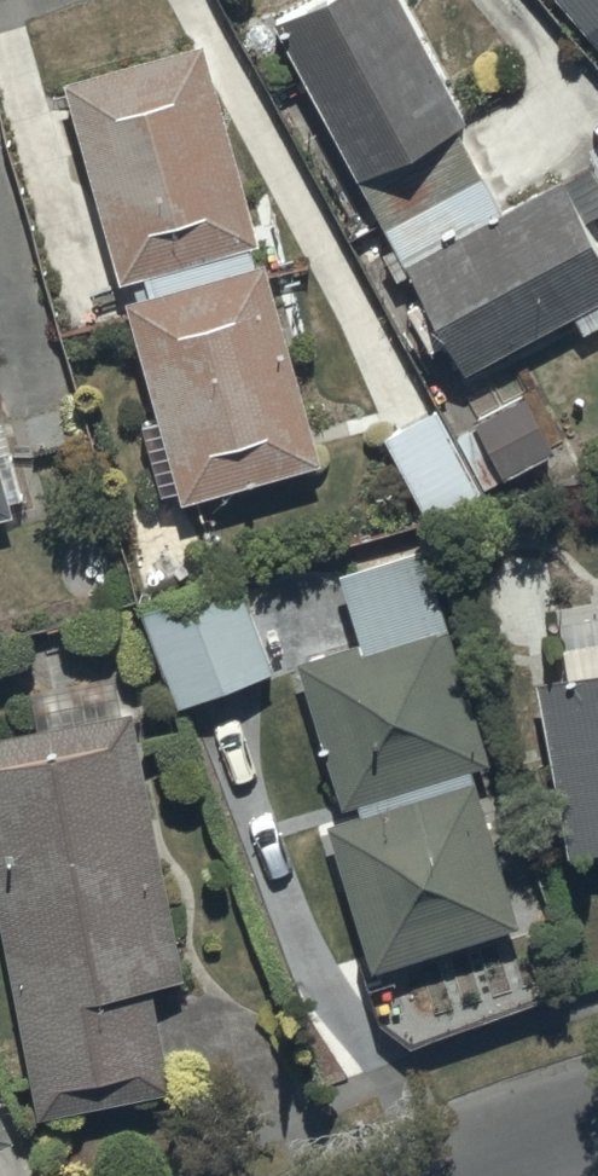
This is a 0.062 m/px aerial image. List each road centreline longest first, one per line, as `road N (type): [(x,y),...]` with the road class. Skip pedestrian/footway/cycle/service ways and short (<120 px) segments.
road 1 (residential): [(462,1175),(597,1128)]

